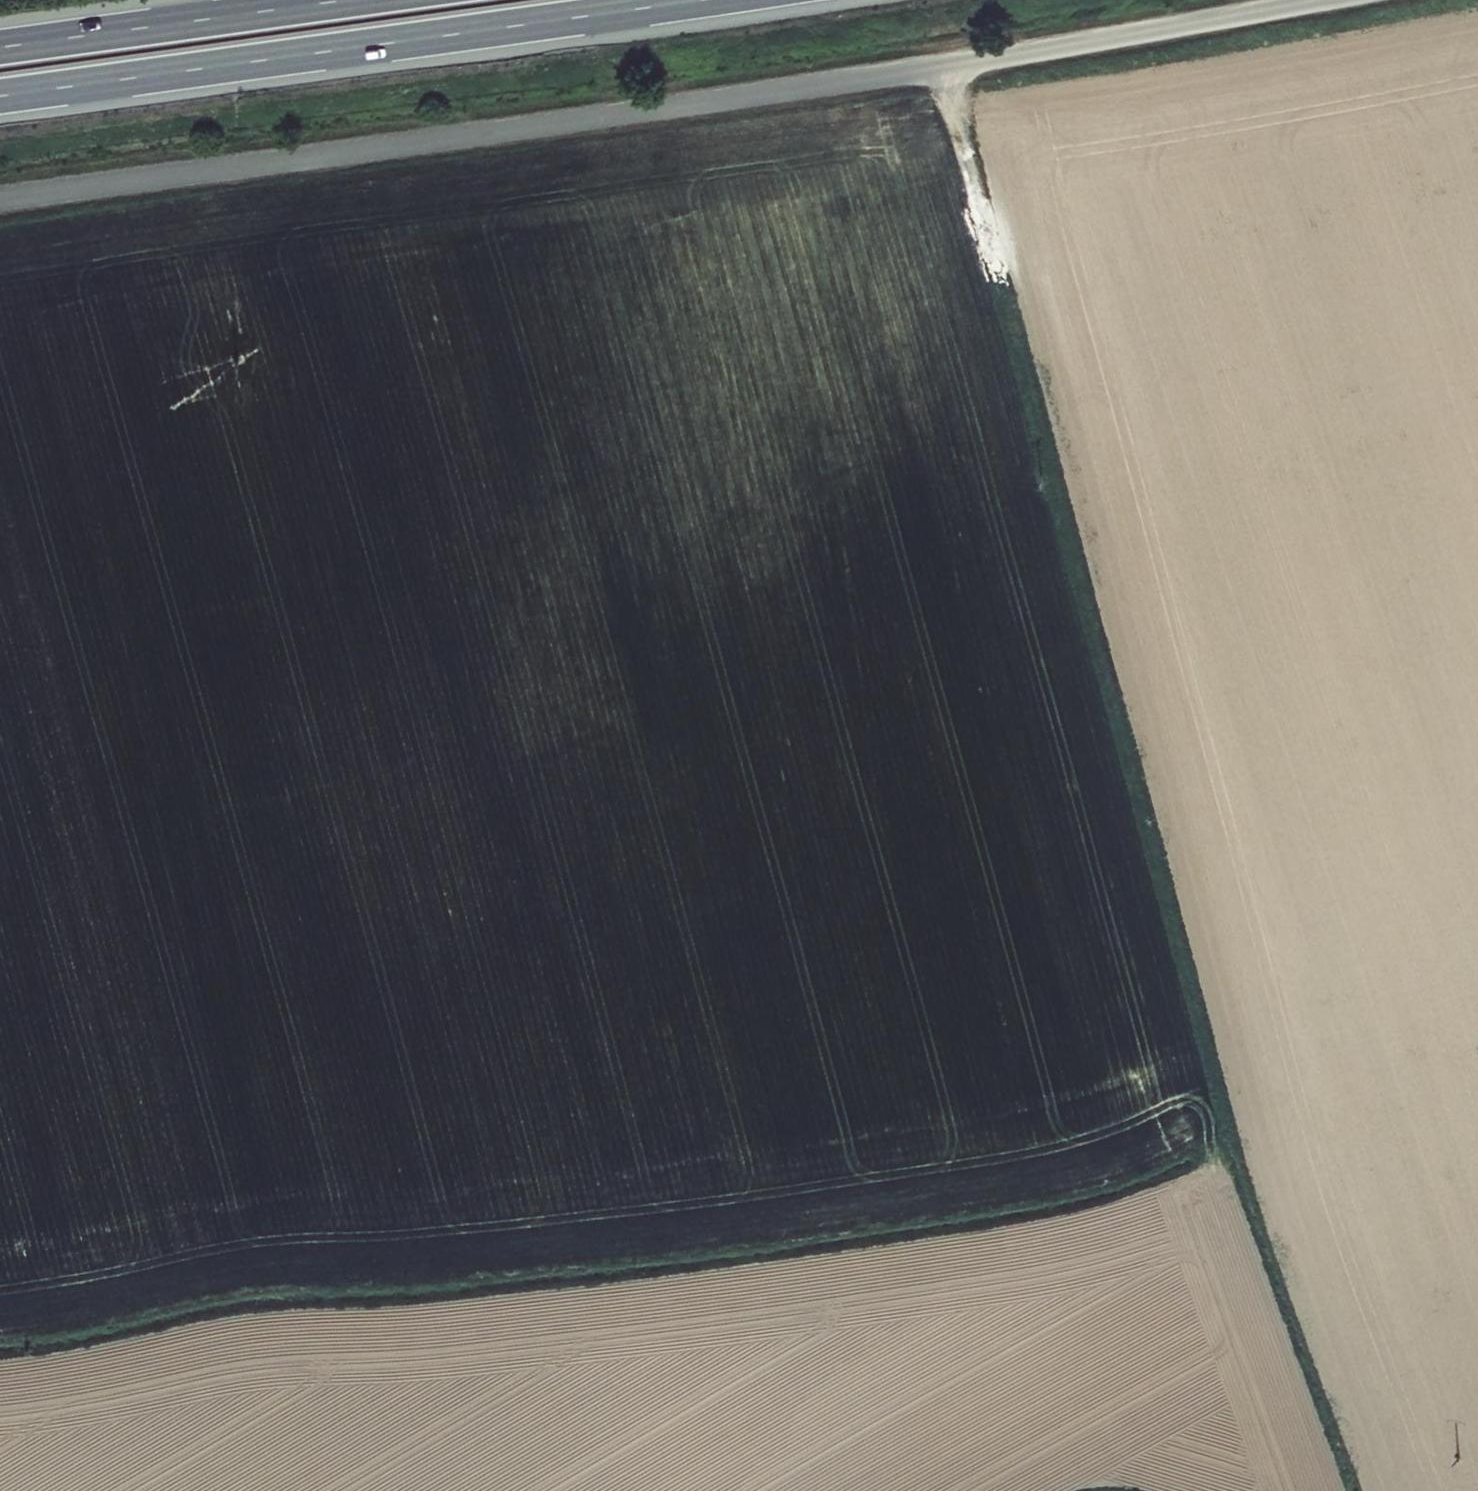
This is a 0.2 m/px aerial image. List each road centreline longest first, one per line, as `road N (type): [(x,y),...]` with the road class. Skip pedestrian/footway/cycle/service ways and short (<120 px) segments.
road 1 (trunk): [(0,95),(696,0)]
road 2 (trunk): [(355,0),(0,47)]

